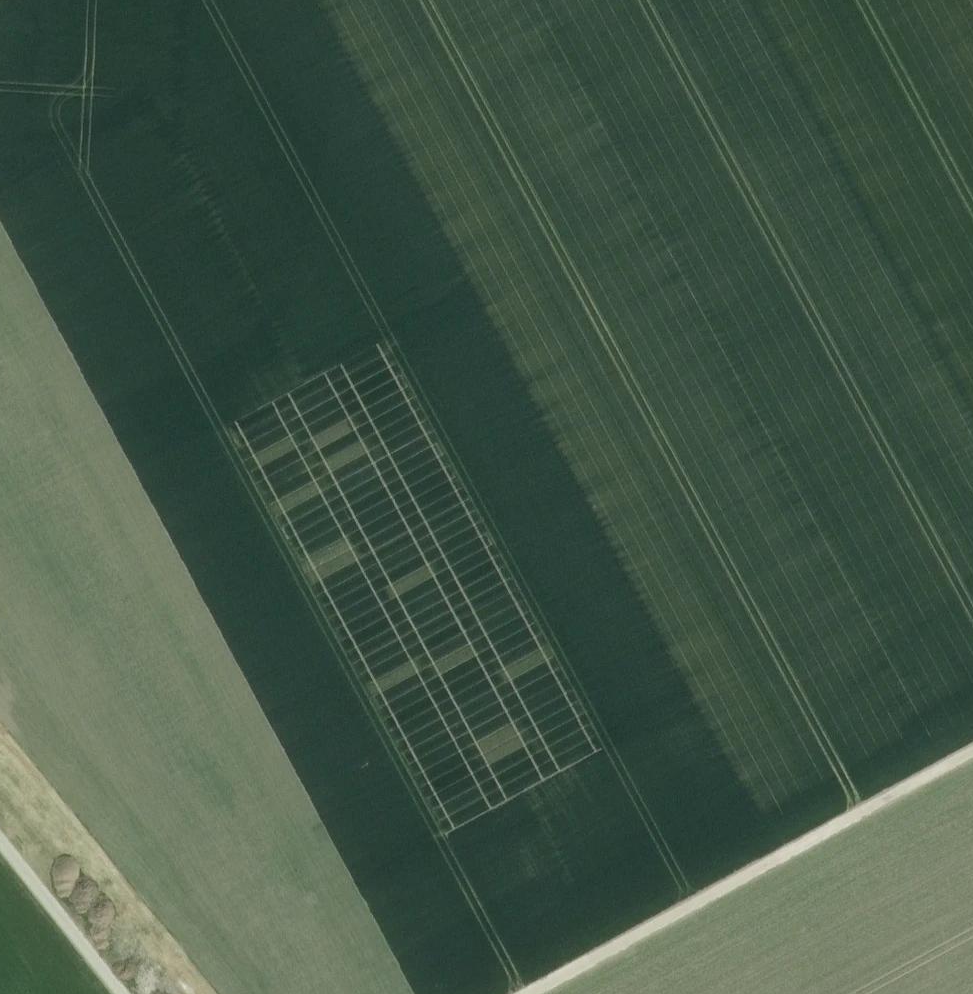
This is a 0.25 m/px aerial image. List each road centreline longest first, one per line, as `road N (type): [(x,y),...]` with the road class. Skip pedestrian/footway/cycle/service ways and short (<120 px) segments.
road 1 (unclassified): [(123,993),(0,839)]

